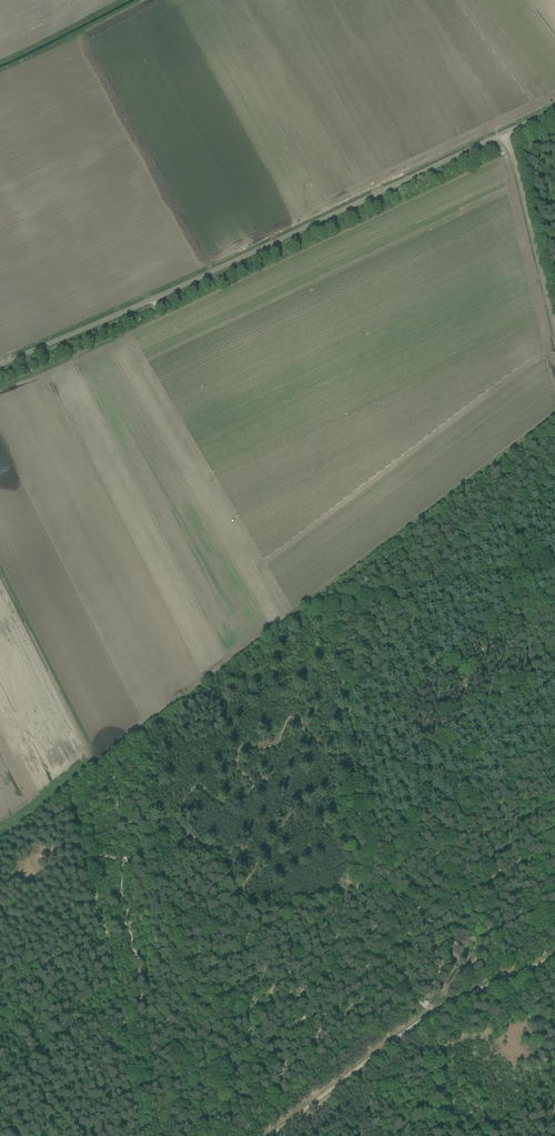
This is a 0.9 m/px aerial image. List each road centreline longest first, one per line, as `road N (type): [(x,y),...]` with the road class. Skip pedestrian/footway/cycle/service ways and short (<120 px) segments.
road 1 (track): [(0,839),(554,417)]
road 2 (unclassified): [(0,364),(554,110)]
road 3 (track): [(554,328),(509,132)]
road 4 (track): [(270,1135),(424,1019)]
road 5 (track): [(424,1019),(554,957)]

